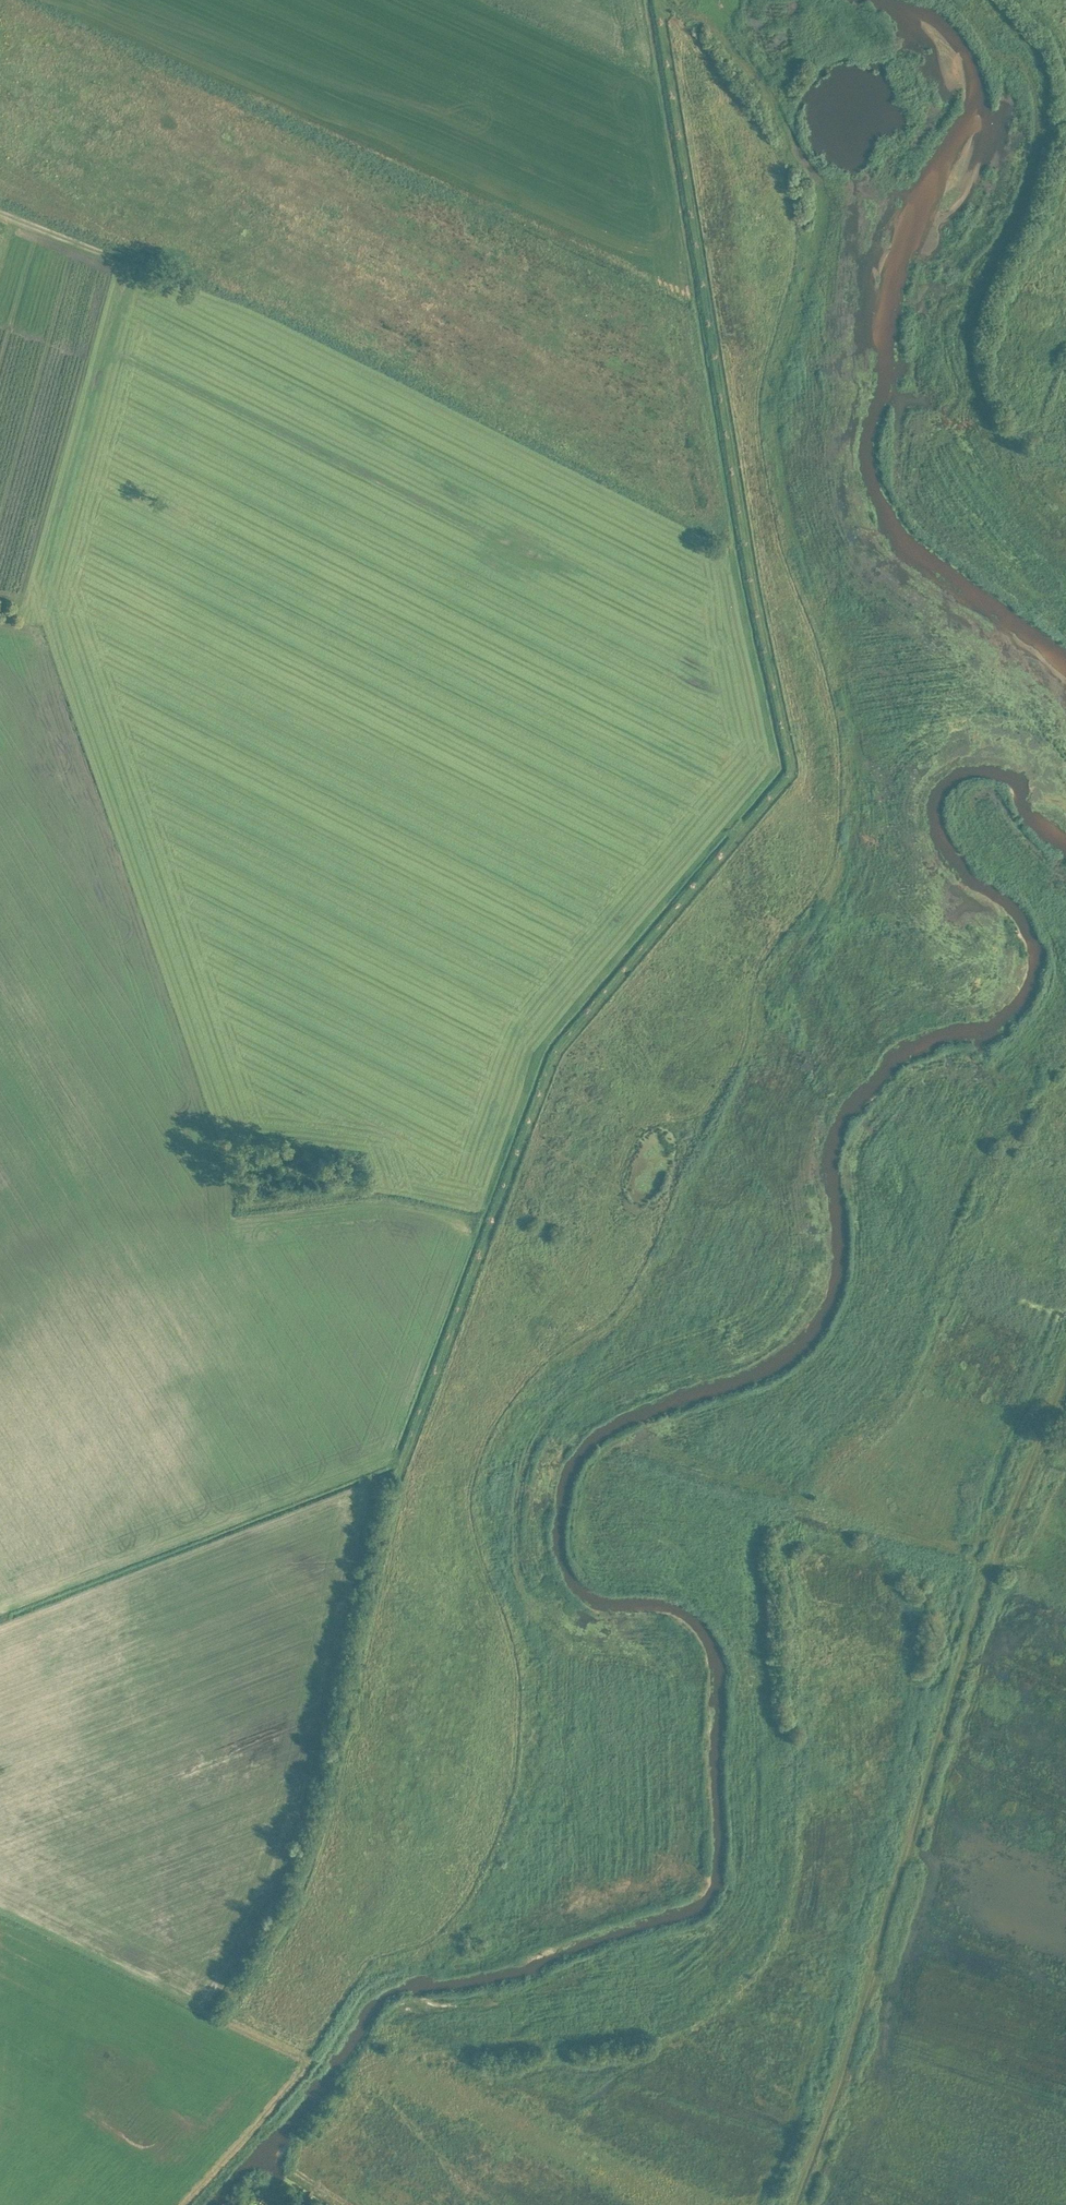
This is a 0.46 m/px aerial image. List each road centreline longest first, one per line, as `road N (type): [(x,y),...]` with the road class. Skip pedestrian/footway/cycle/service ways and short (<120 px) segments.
road 1 (track): [(1065,1374),(945,1696),(860,2007),(784,2204)]

